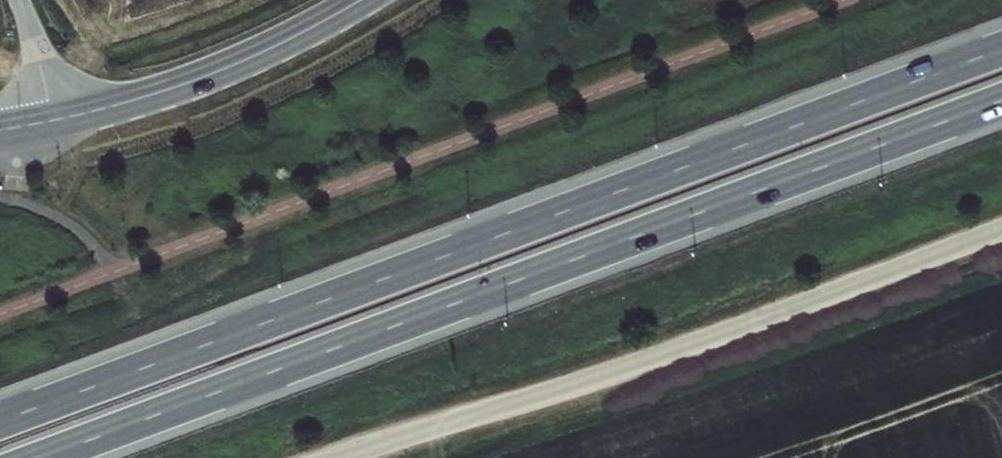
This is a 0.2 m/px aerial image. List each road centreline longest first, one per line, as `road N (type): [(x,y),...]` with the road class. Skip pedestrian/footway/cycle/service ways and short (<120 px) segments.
road 1 (trunk): [(1001,50),(0,422)]
road 2 (trunk): [(41,457),(1001,100)]
road 3 (tertiary): [(361,0),(230,67),(54,121)]
road 4 (unclassified): [(54,121),(19,0)]

